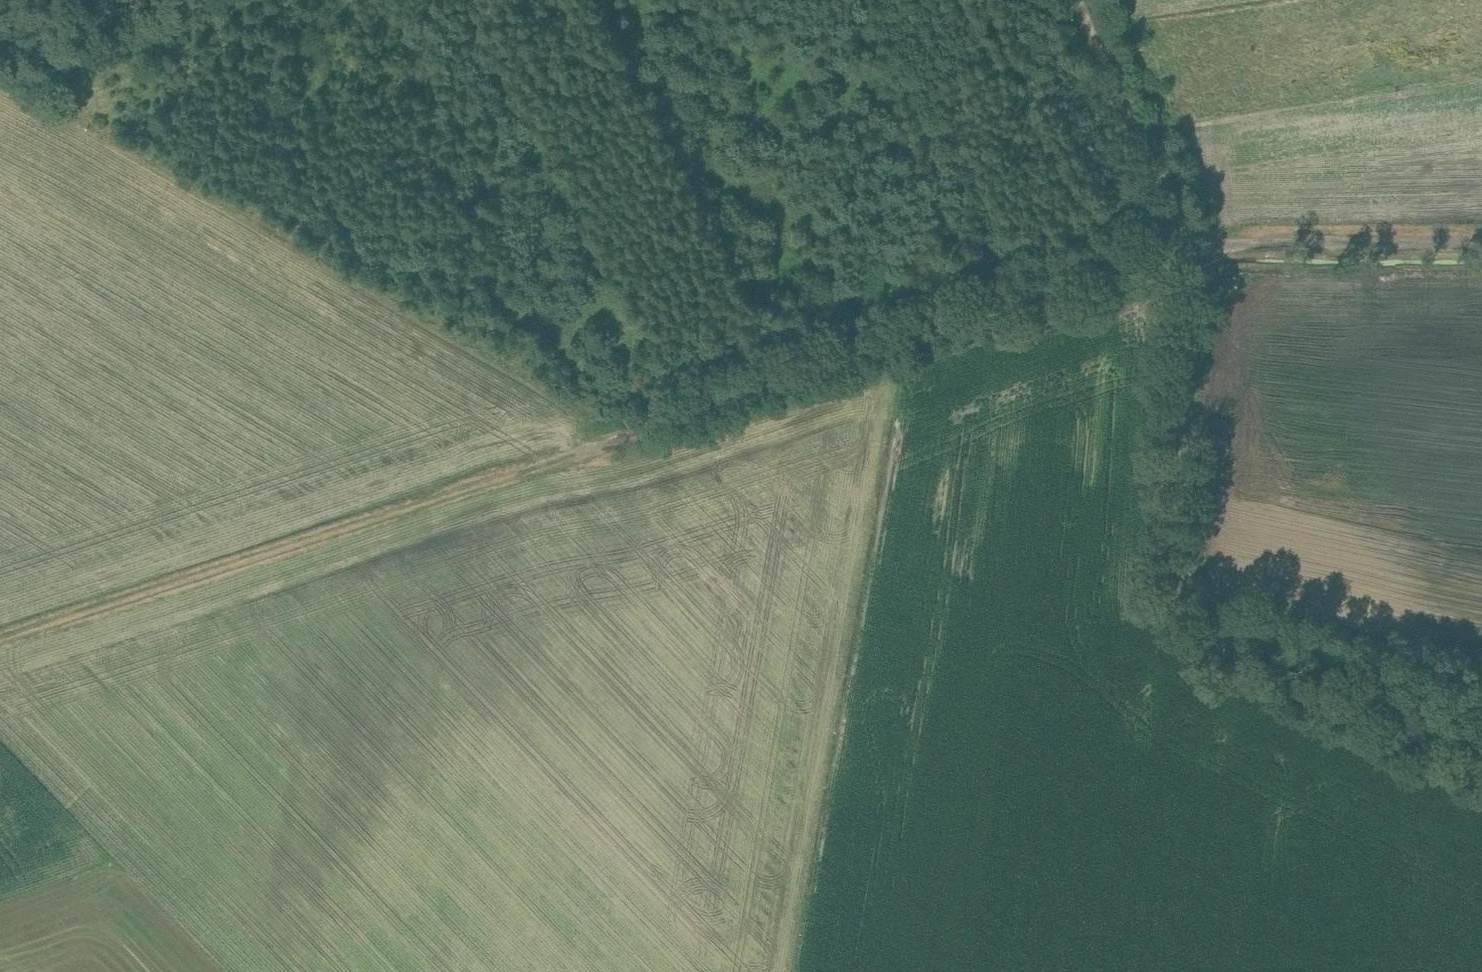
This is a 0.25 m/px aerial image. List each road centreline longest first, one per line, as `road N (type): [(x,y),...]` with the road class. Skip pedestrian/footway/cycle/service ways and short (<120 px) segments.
road 1 (track): [(1481,782),(1211,656),(1181,620),(1171,571),(1194,248),(1076,0)]

